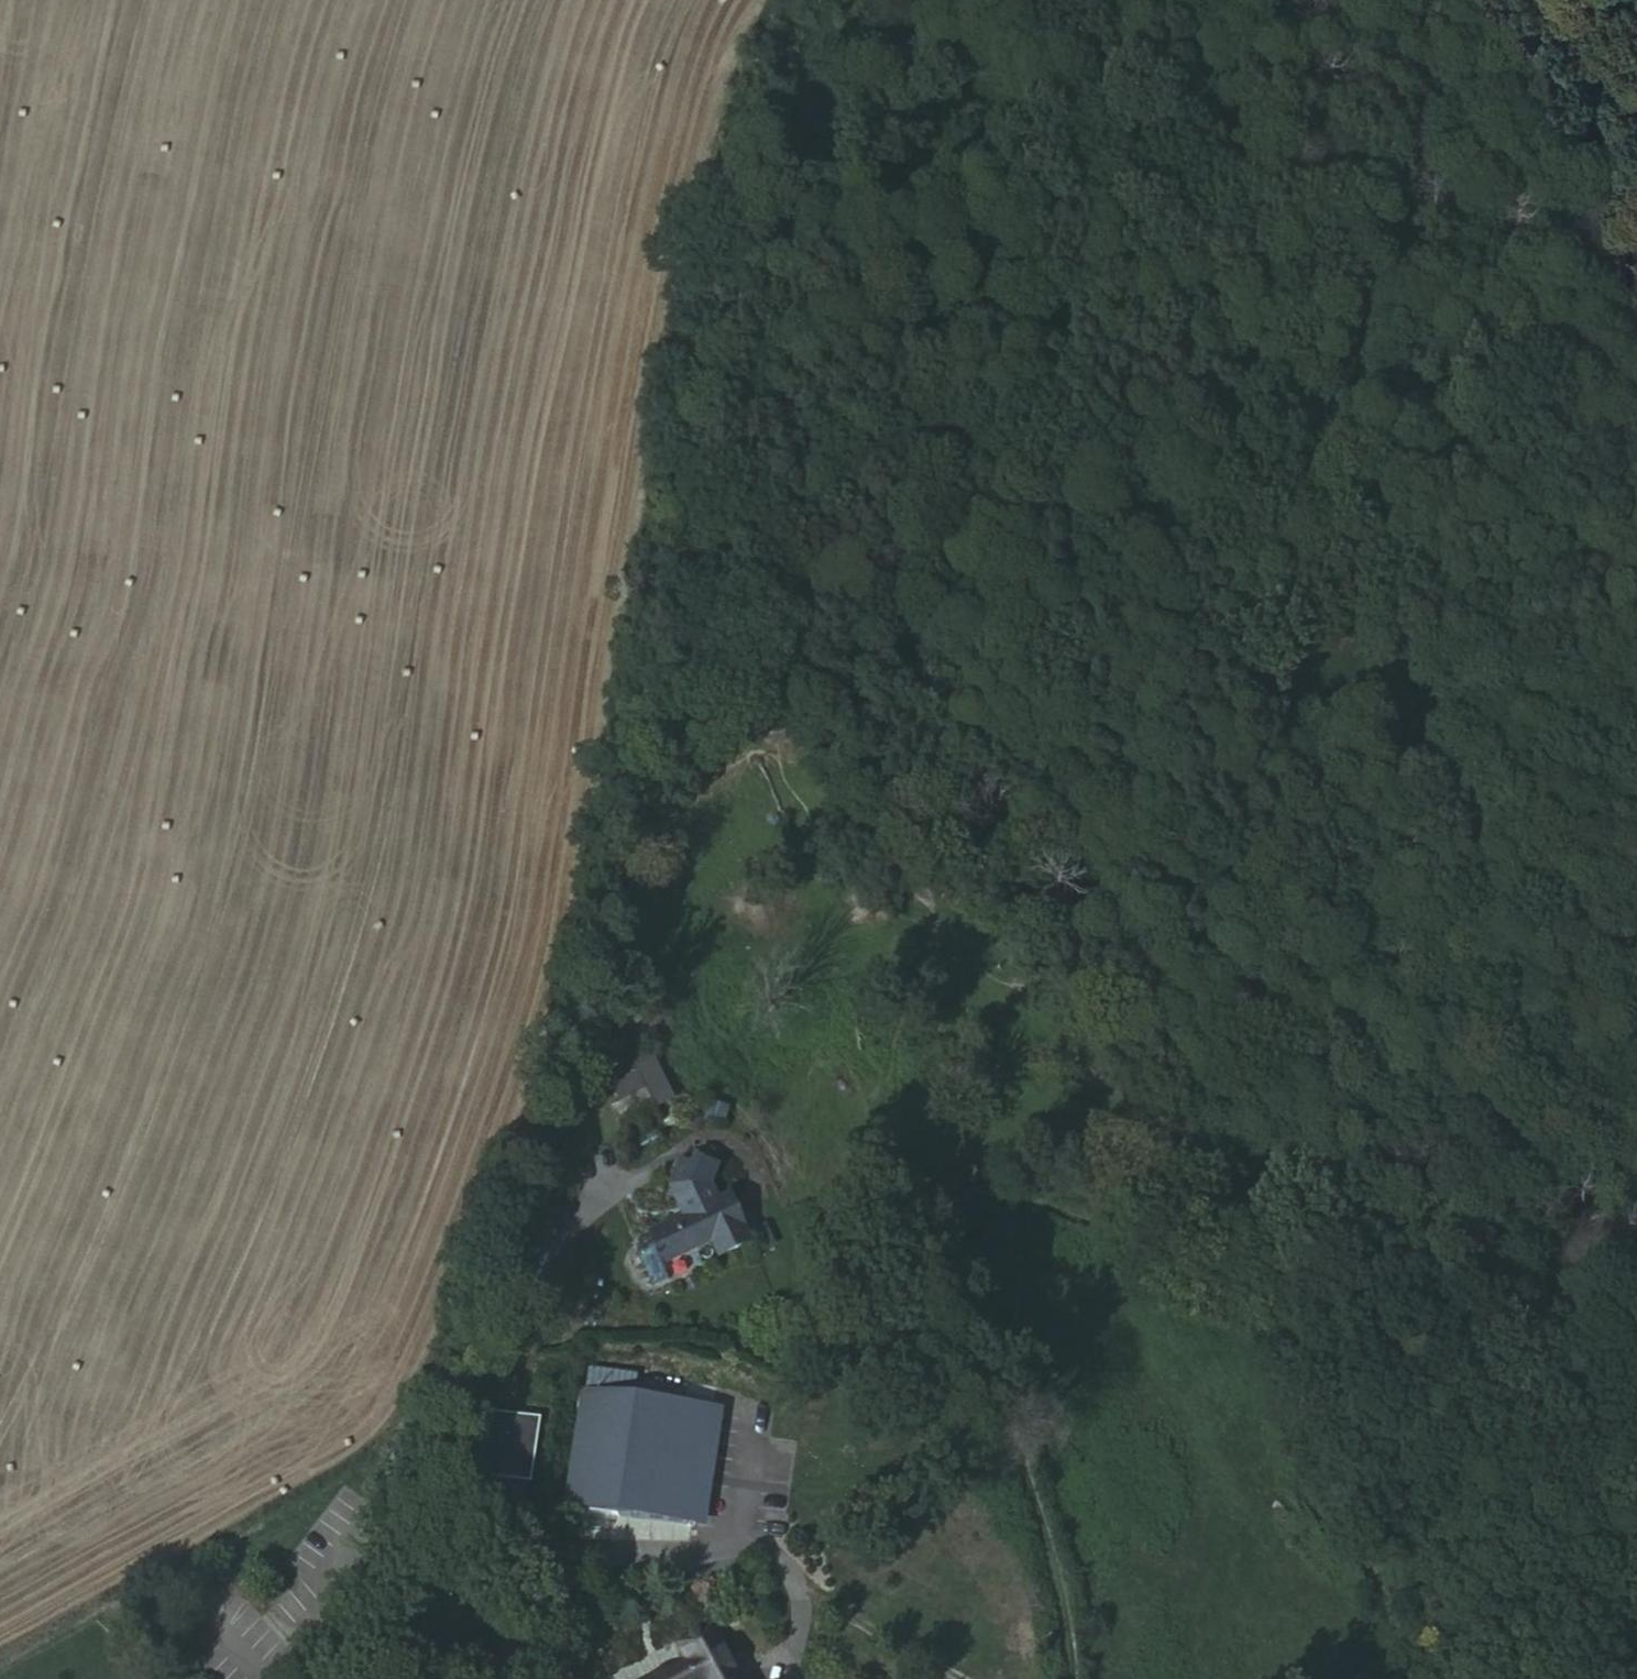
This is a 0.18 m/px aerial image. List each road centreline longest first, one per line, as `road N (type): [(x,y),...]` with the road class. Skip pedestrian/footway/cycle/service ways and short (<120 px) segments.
road 1 (unclassified): [(294,1678),(362,1566),(444,1373)]

